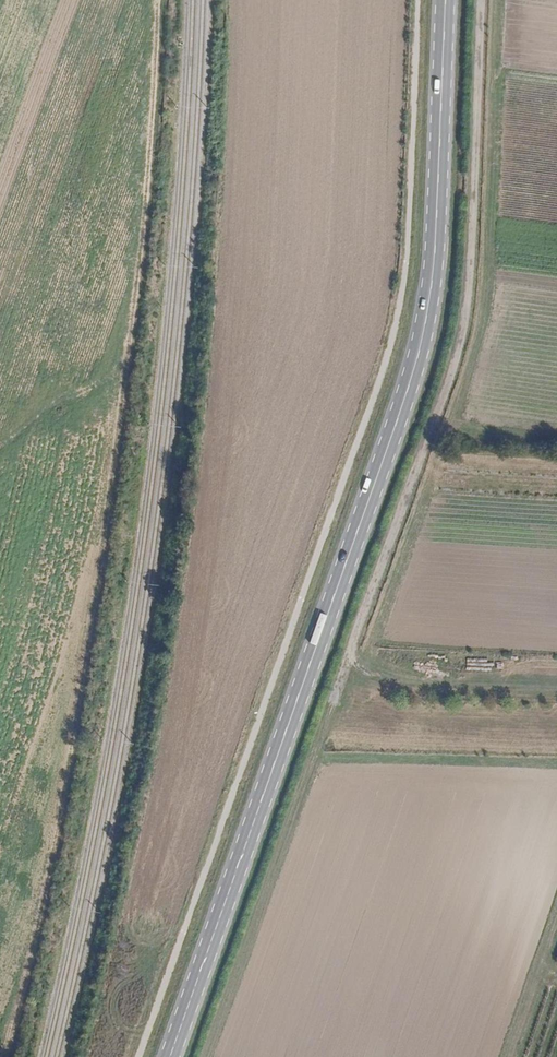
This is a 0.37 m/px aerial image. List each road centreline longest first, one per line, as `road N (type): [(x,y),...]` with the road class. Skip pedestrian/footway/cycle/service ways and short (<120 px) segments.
road 1 (secondary): [(445,0),(425,333),(169,1056)]
road 2 (track): [(556,426),(453,415),(479,330),(497,0)]
road 3 (track): [(209,1056),(351,663)]
road 4 (track): [(514,1056),(556,928)]

